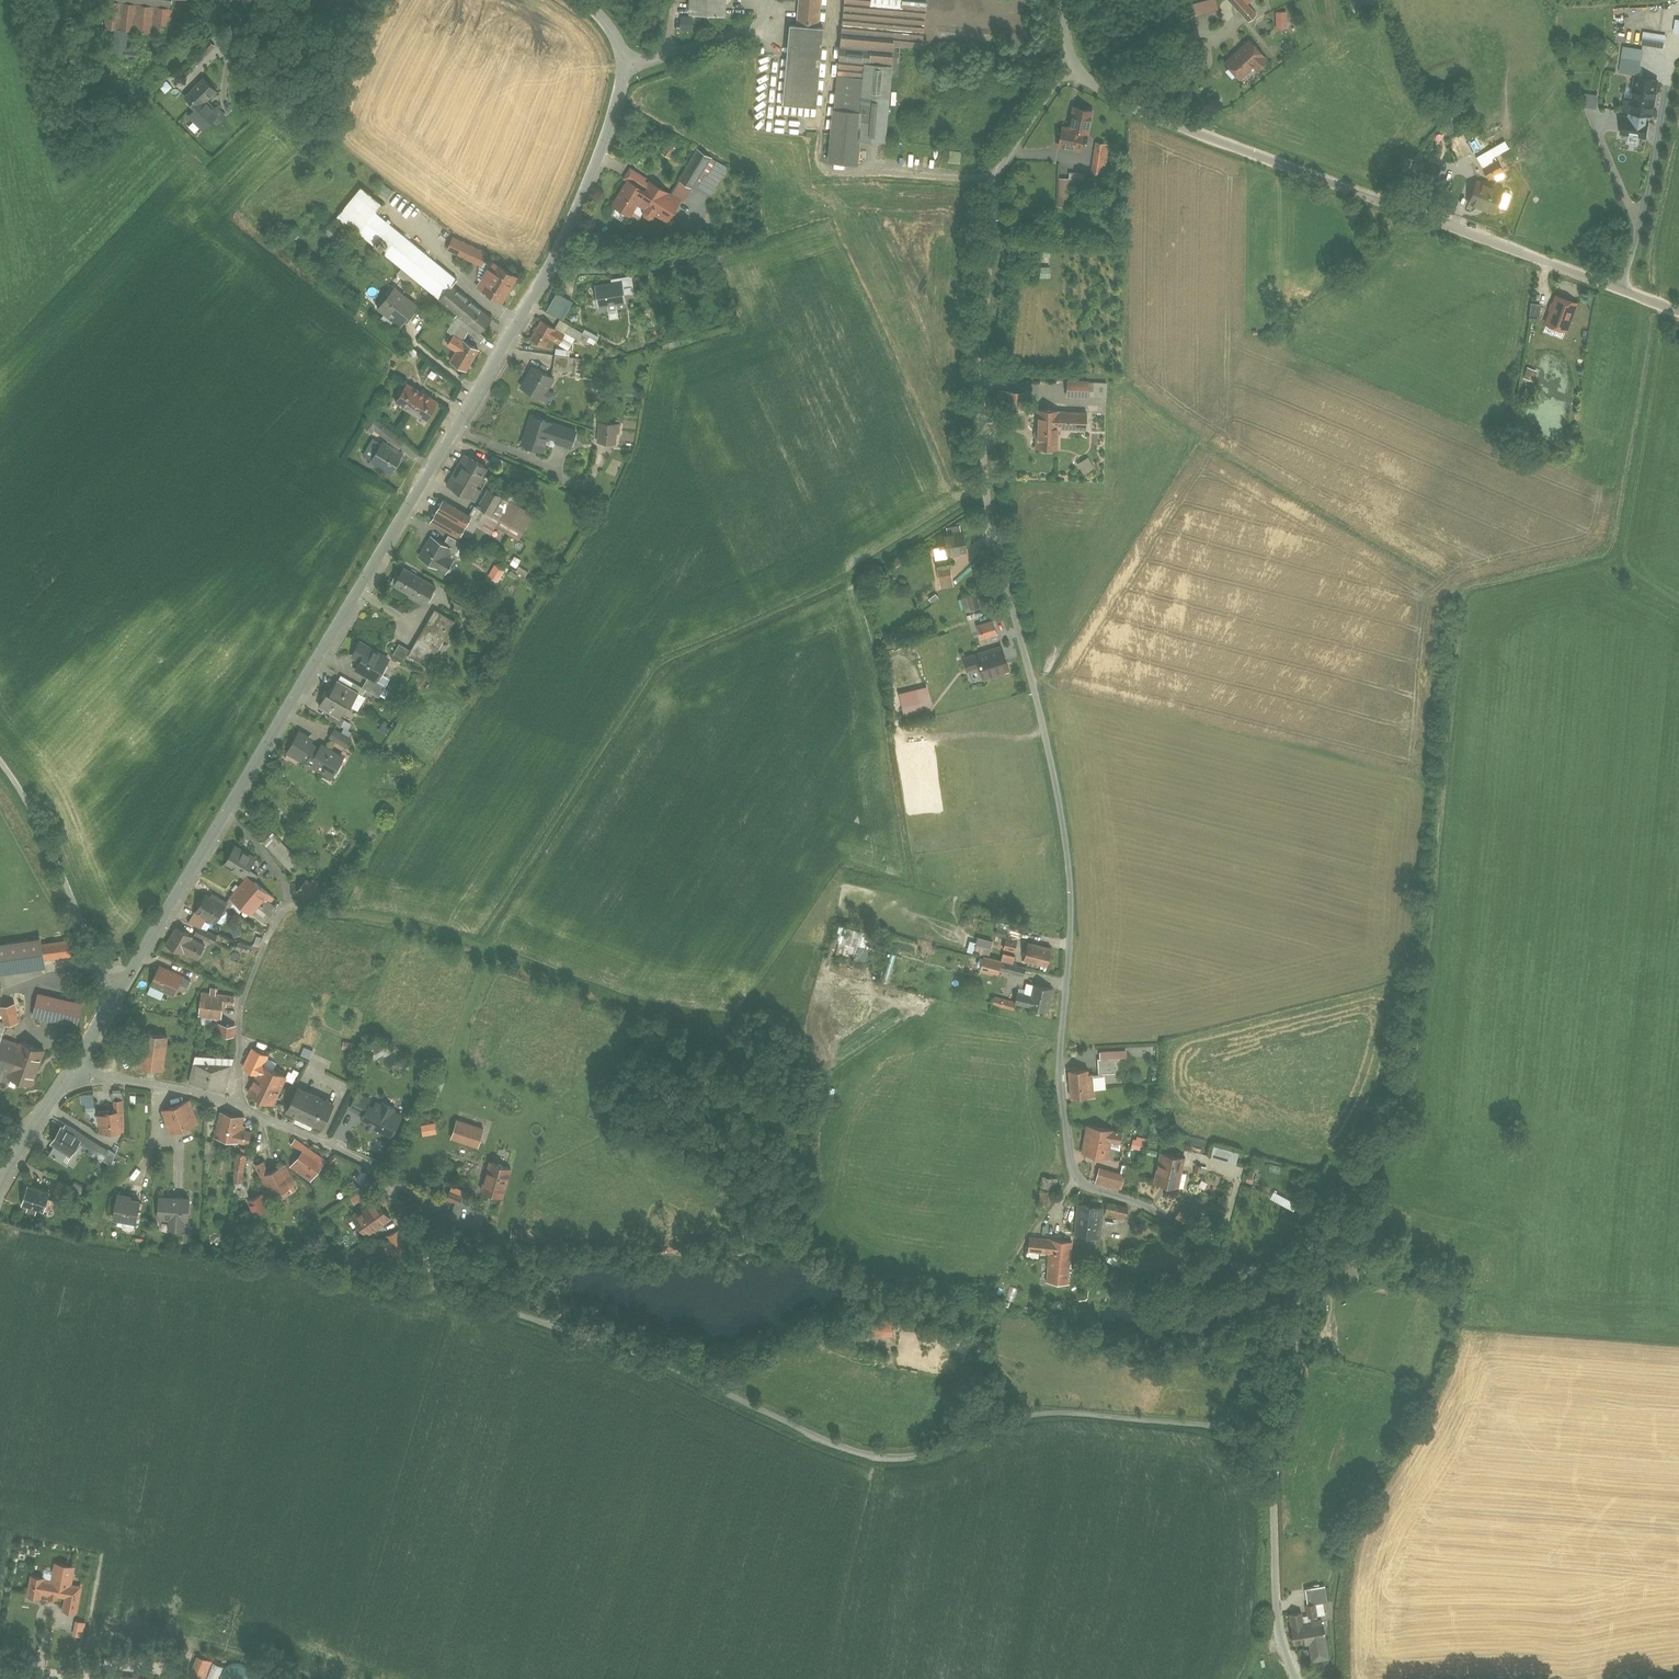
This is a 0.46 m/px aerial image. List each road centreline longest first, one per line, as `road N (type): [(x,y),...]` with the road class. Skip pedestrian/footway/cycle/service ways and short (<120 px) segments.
road 1 (residential): [(1071,66),(992,182),(989,474),(1070,847),(1067,1115),(1082,1173),(1144,1197),(1248,1264),(1276,1301),(1297,1340),(1300,1371),(1280,1463)]
road 2 (residential): [(1280,1463),(1233,1433),(1065,1414),(1018,1418),(910,1459),(835,1447),(659,1358),(449,1285),(429,1267),(381,1172),(235,1103)]
road 3 (track): [(1600,553),(1471,590),(1415,1086),(1335,1236),(1271,1294)]
road 4 (unclassified): [(225,817),(538,284),(607,134),(629,56)]
road 5 (residential): [(1678,312),(1153,118),(1071,66)]
road 6 (unclassified): [(235,1103),(243,999),(288,897),(265,857),(225,817)]
road 7 (unclassified): [(0,750),(37,807),(96,951),(133,969)]
road 8 (residential): [(1280,1463),(1280,1623),(1296,1678)]
road 9 (unclassified): [(133,969),(225,817)]
road 10 (residential): [(235,1103),(72,1070)]
road 11 (residential): [(767,0),(744,25),(629,56)]
road 12 (unclassified): [(2,1175),(72,1070)]

